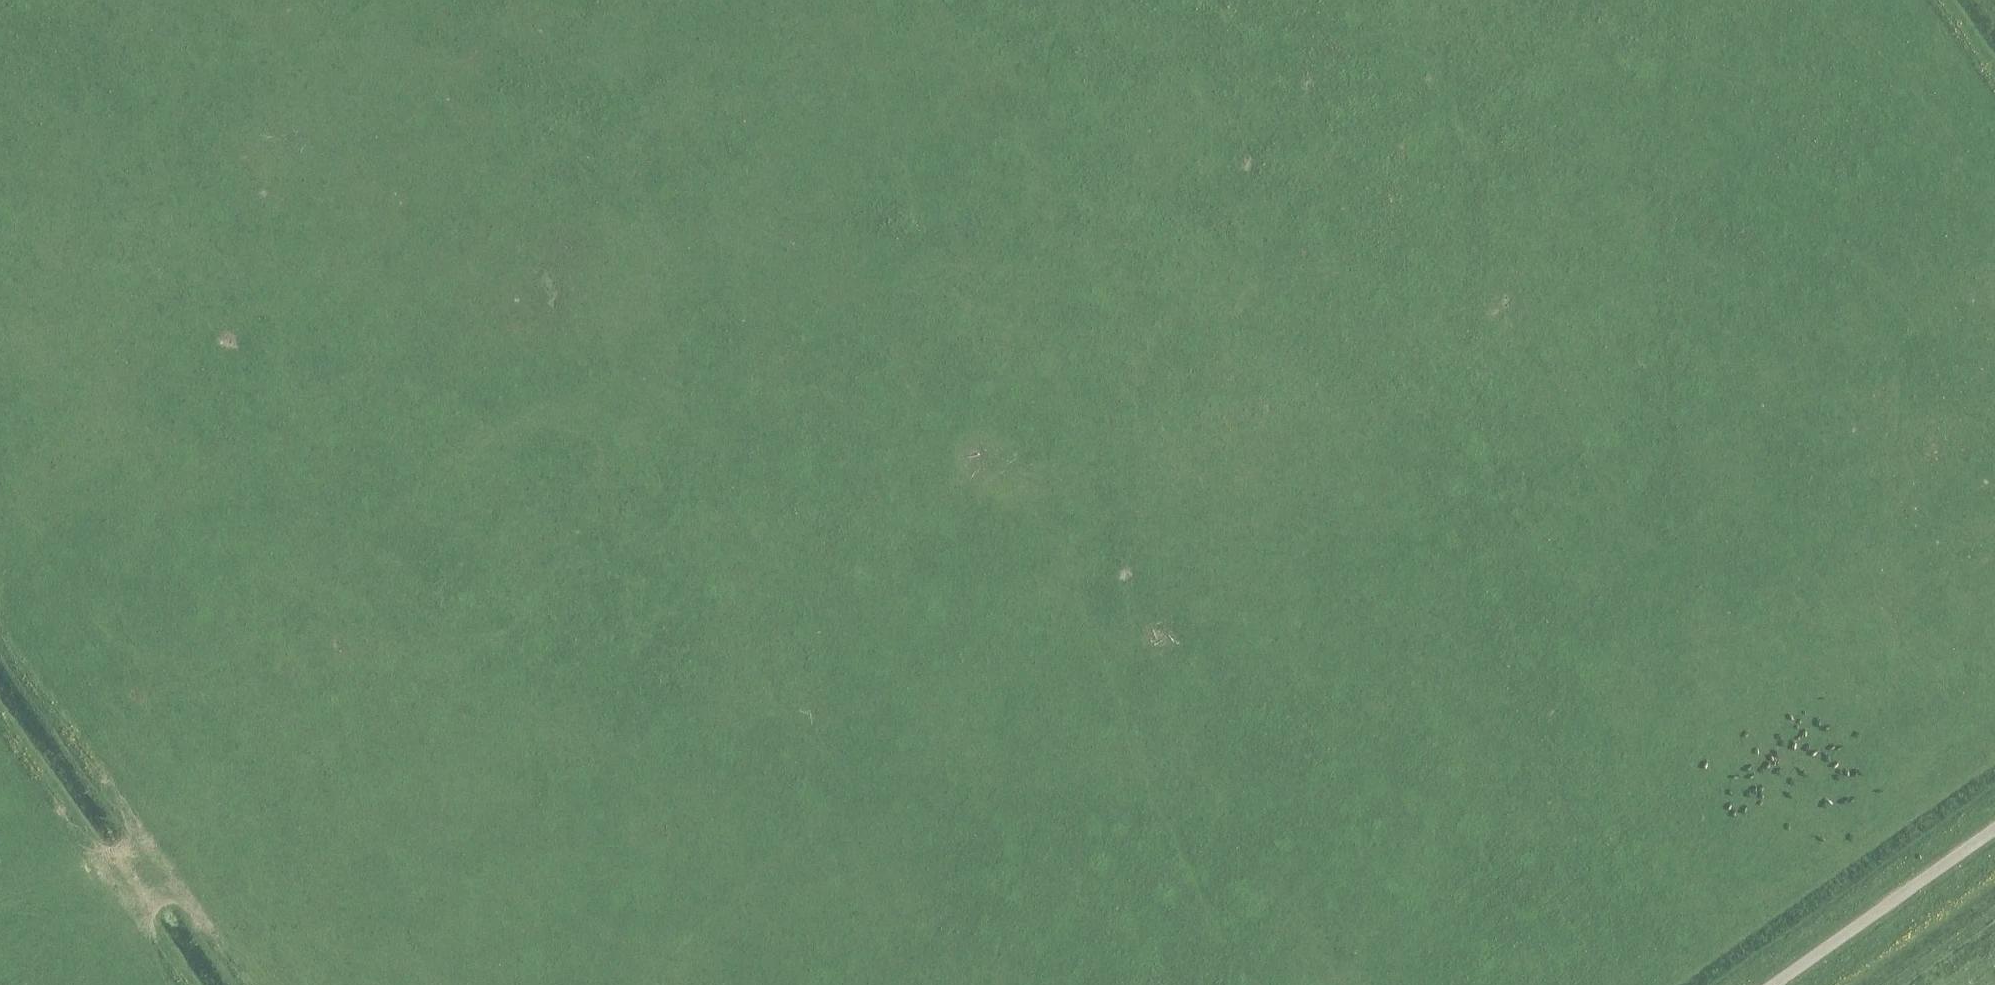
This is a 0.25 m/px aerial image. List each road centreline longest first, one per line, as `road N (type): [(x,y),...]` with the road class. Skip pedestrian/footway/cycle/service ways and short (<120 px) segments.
road 1 (track): [(1777,984),(1994,832)]

